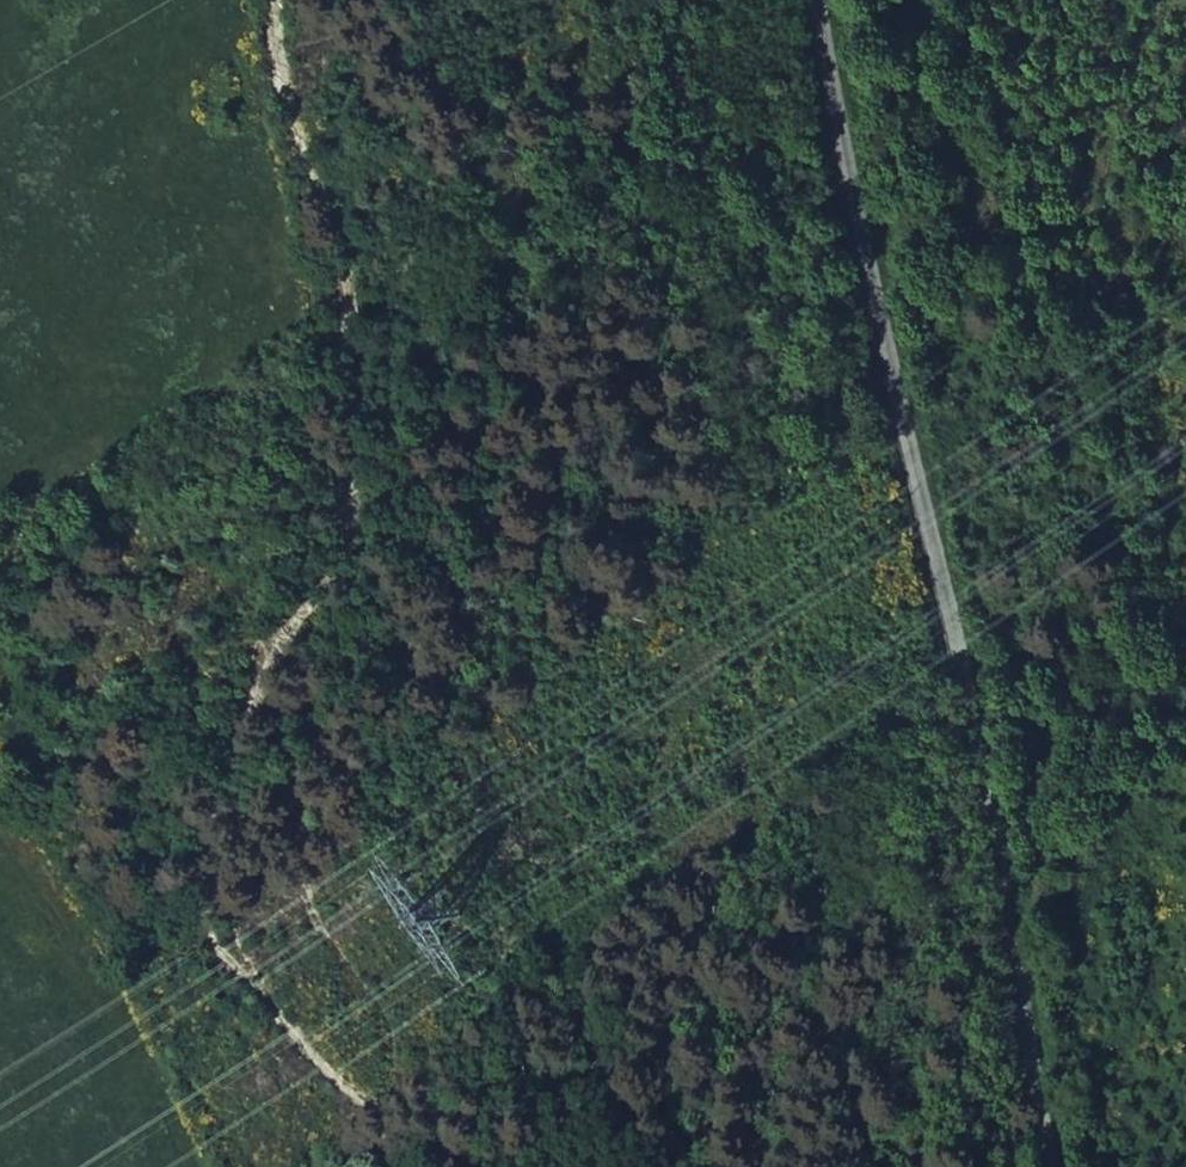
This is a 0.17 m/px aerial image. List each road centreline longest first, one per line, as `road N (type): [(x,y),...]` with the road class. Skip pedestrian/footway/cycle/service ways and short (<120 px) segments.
road 1 (track): [(384,1166),(384,1132),(371,1096),(295,1041),(214,940),(200,887),(205,823),(276,639),(338,577),(349,554),(357,426),(349,276),(292,122),(274,0)]
road 2 (unclassified): [(817,0),(980,731),(1010,932),(1064,1166)]

